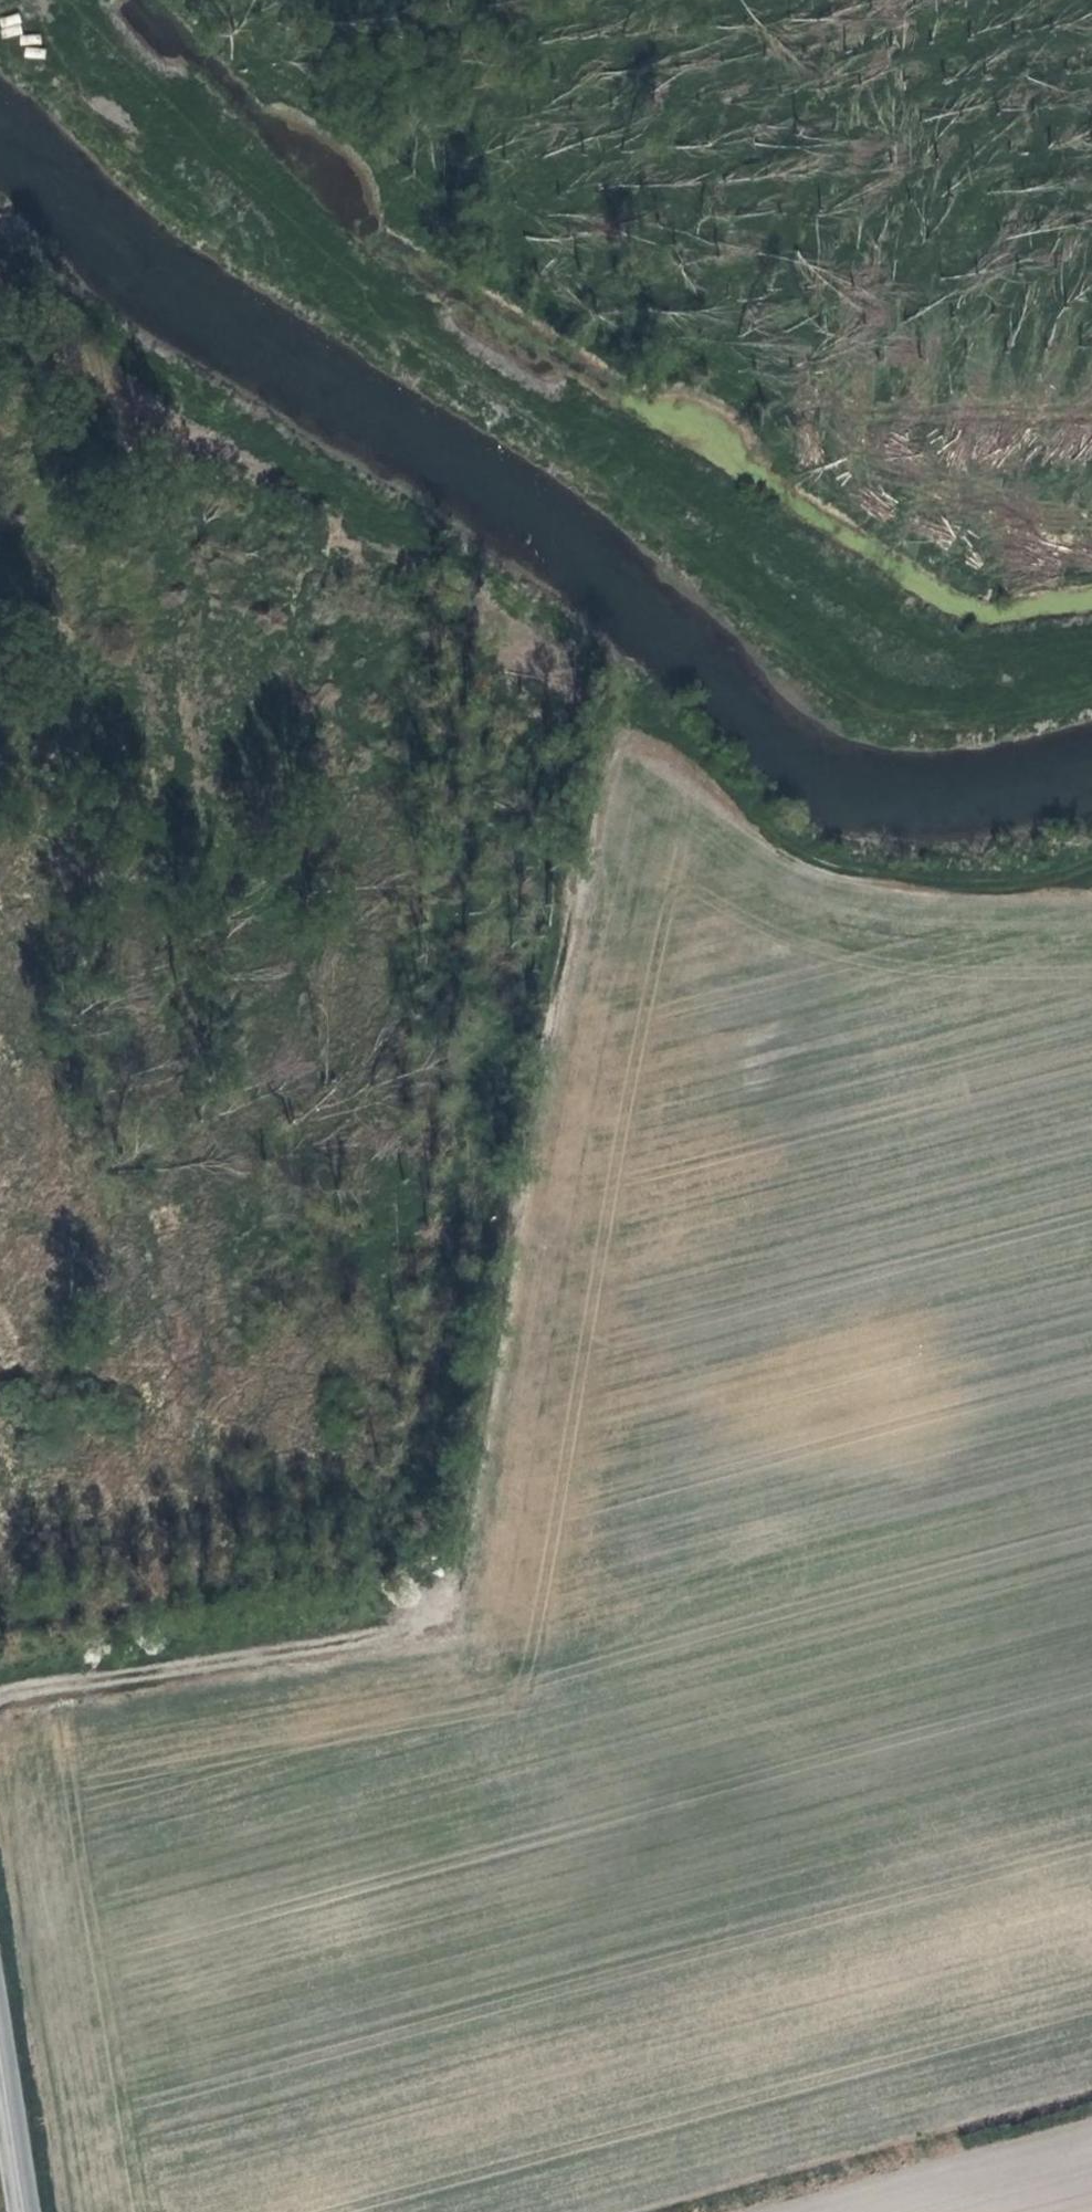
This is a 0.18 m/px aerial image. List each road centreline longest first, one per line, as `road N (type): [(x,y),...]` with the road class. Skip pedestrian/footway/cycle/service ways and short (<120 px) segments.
road 1 (track): [(394,1635),(0,1695)]
road 2 (tertiary): [(23,2211),(0,2061)]

